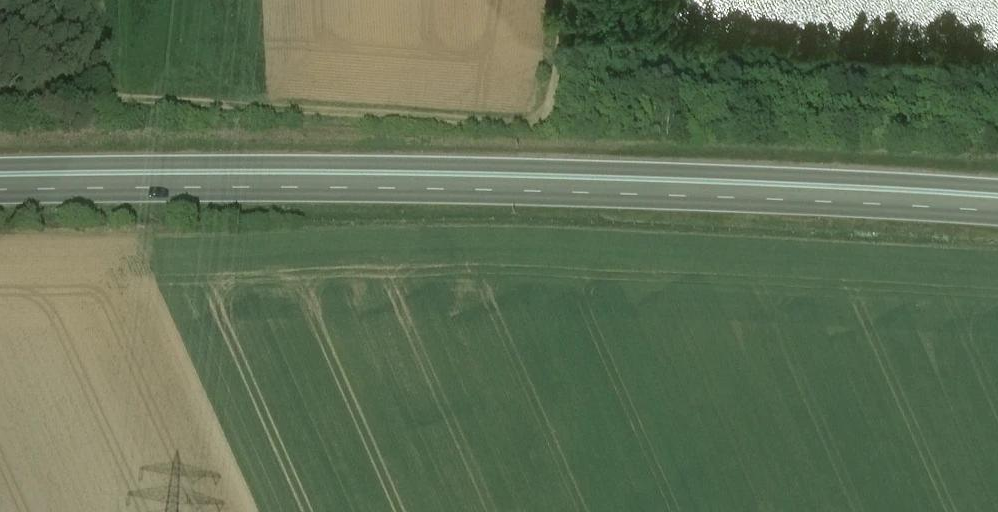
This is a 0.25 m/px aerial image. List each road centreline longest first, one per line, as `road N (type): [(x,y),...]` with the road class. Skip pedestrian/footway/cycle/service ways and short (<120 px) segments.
road 1 (trunk): [(0,191),(587,193),(997,216)]
road 2 (trunk): [(997,191),(297,163),(0,165)]
road 3 (track): [(554,0),(529,120)]

